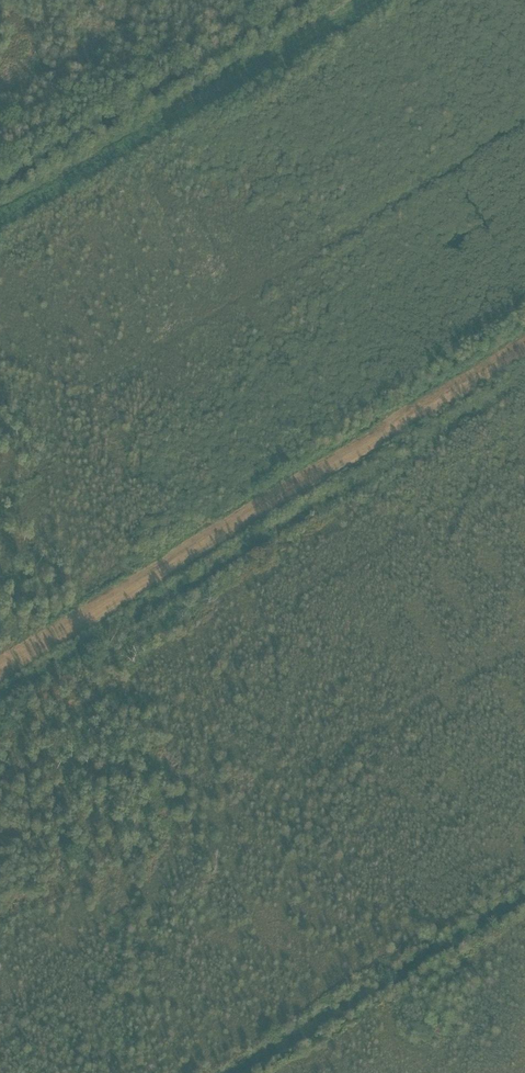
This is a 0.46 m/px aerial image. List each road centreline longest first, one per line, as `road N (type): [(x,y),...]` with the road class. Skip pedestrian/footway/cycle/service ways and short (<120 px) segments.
road 1 (track): [(524,348),(0,668)]
road 2 (track): [(0,217),(239,80),(361,0)]

